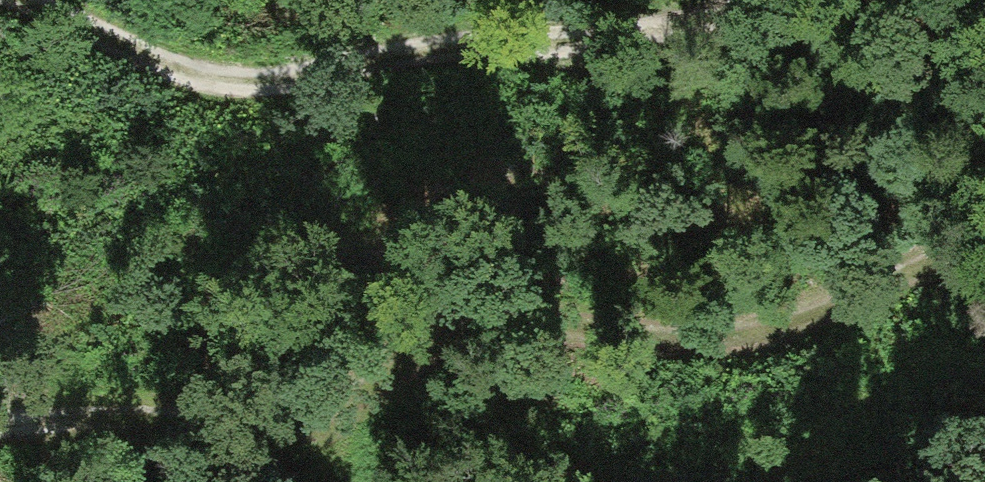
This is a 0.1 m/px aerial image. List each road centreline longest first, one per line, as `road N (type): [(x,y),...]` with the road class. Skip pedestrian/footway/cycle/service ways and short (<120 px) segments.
road 1 (track): [(984,230),(795,326),(489,338),(290,417),(0,435)]
road 2 (track): [(774,0),(620,42),(409,55),(245,86),(160,68),(109,13),(69,0)]

